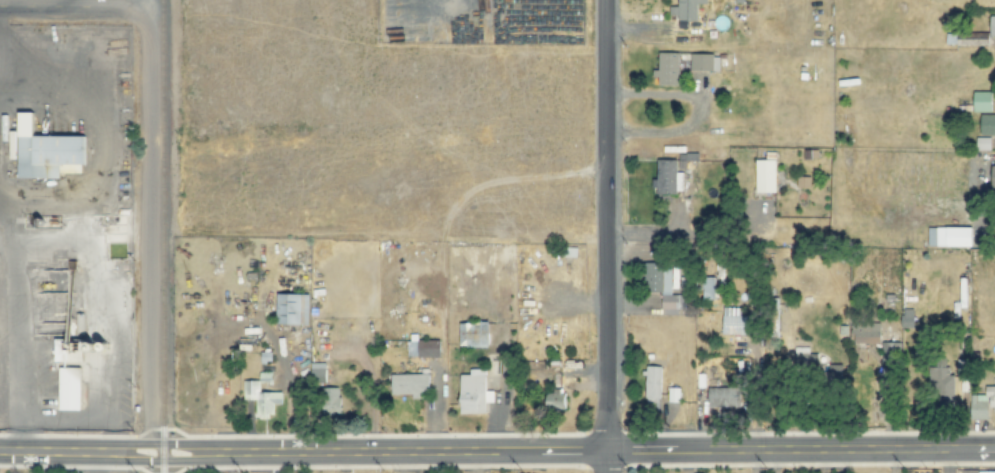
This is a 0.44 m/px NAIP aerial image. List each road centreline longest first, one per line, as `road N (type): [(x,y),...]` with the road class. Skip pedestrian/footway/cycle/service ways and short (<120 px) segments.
road 1 (tertiary): [(994,448),(0,451)]
road 2 (residential): [(610,472),(605,0)]
road 3 (residential): [(147,7),(0,6)]

